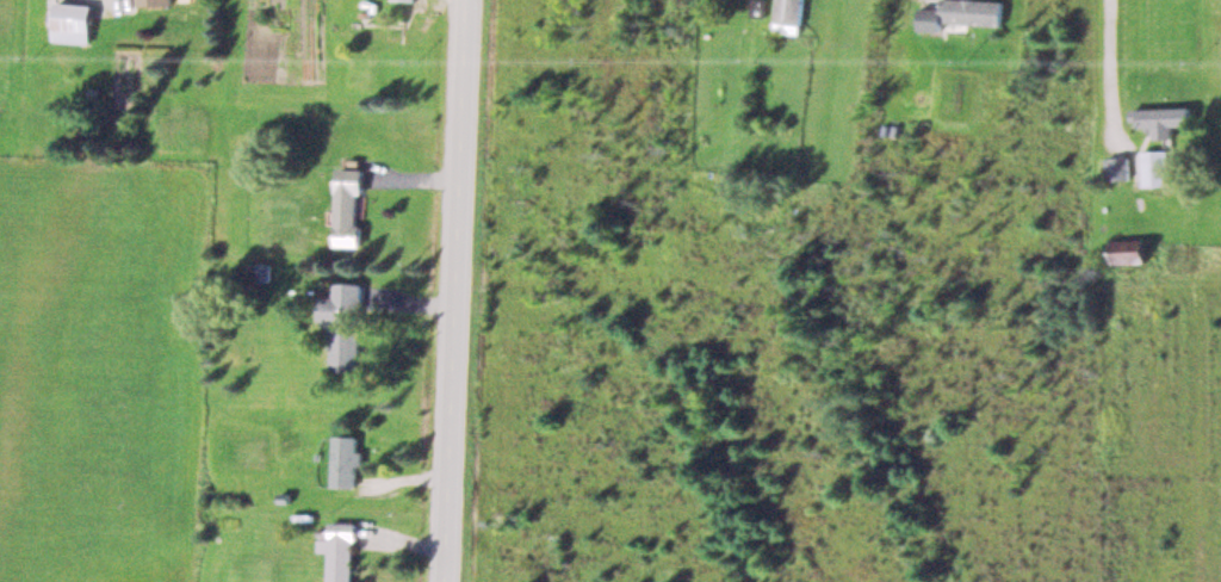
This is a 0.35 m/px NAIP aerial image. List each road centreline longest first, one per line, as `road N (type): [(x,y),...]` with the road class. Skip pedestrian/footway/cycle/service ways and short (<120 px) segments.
road 1 (tertiary): [(447,581),(464,0)]

